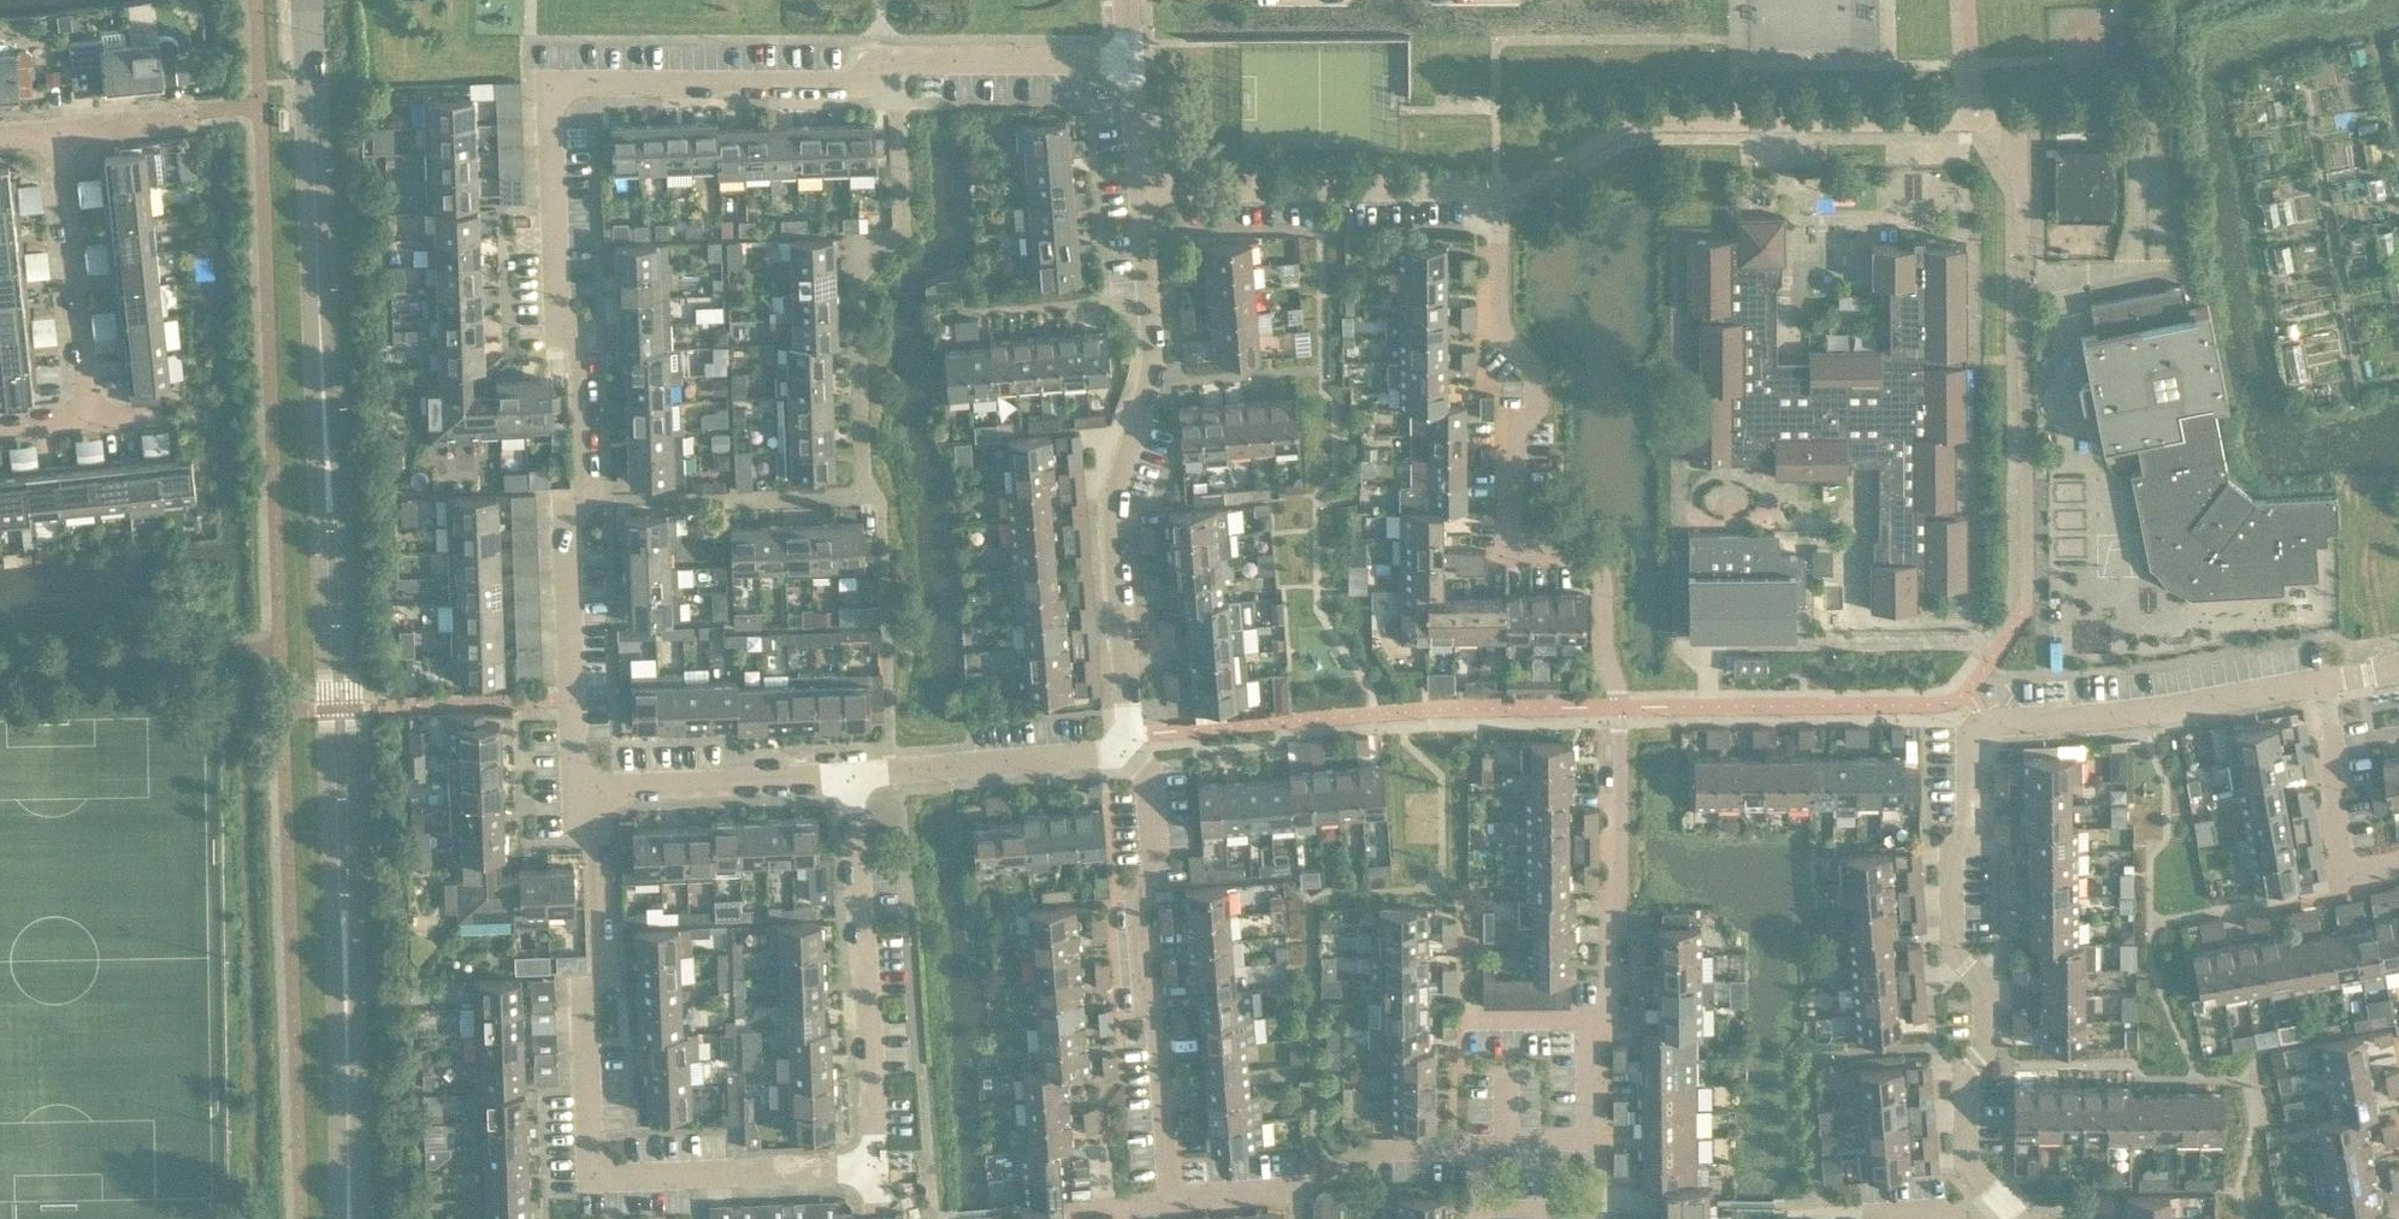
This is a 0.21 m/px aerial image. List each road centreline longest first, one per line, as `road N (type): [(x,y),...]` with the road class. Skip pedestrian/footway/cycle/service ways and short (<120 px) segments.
road 1 (residential): [(348,1218),(340,709),(304,0)]
road 2 (residential): [(576,789),(566,520),(589,497),(583,352),(558,316),(550,103),(562,86),(588,82),(872,81)]
road 3 (residential): [(1590,1019),(1610,1001),(1615,689),(1604,669),(1602,584),(1572,550),(1523,551),(1510,528),(1509,437),(1536,406),(1536,371),(1496,326),(1495,190)]
road 4 (residential): [(2003,1200),(1964,1155),(1964,1079),(1987,1045),(1985,988),(1951,944),(1952,850),(1969,832),(1969,742),(1986,723),(2139,714),(2324,683)]
road 5 (residential): [(877,1169),(590,1178),(584,1001),(602,983),(597,835),(576,789)]
road 6 (residential): [(730,500),(861,495),(855,267),(902,224),(893,103),(872,81)]
road 7 (residential): [(1126,740),(1110,504),(1153,358),(1140,189)]
road 8 (residential): [(1126,740),(1149,787),(1155,868),(1136,898),(1170,1202)]
road 9 (residential): [(849,779),(877,1169)]
road 10 (residential): [(1140,189),(1495,190)]
road 11 (residential): [(1170,1202),(1307,1188),(1368,1150),(1476,1144)]
road 12 (residential): [(91,417),(59,131)]
road 13 (residential): [(849,779),(1095,755),(1126,740)]
road 14 (residential): [(576,789),(849,779)]
road 15 (residential): [(872,81),(905,59),(1129,59)]
road 16 (residential): [(1476,1144),(1476,1212),(1595,1212),(1591,1142)]
road 17 (residential): [(2398,860),(2342,869),(2327,786),(2335,749),(2324,683)]
road 18 (residential): [(2003,1200),(1982,1214),(1862,1214)]
road 19 (residential): [(190,116),(59,131)]
road 20 (residential): [(1140,189),(1129,59)]
road 21 (residential): [(1591,1142),(1590,1019)]

